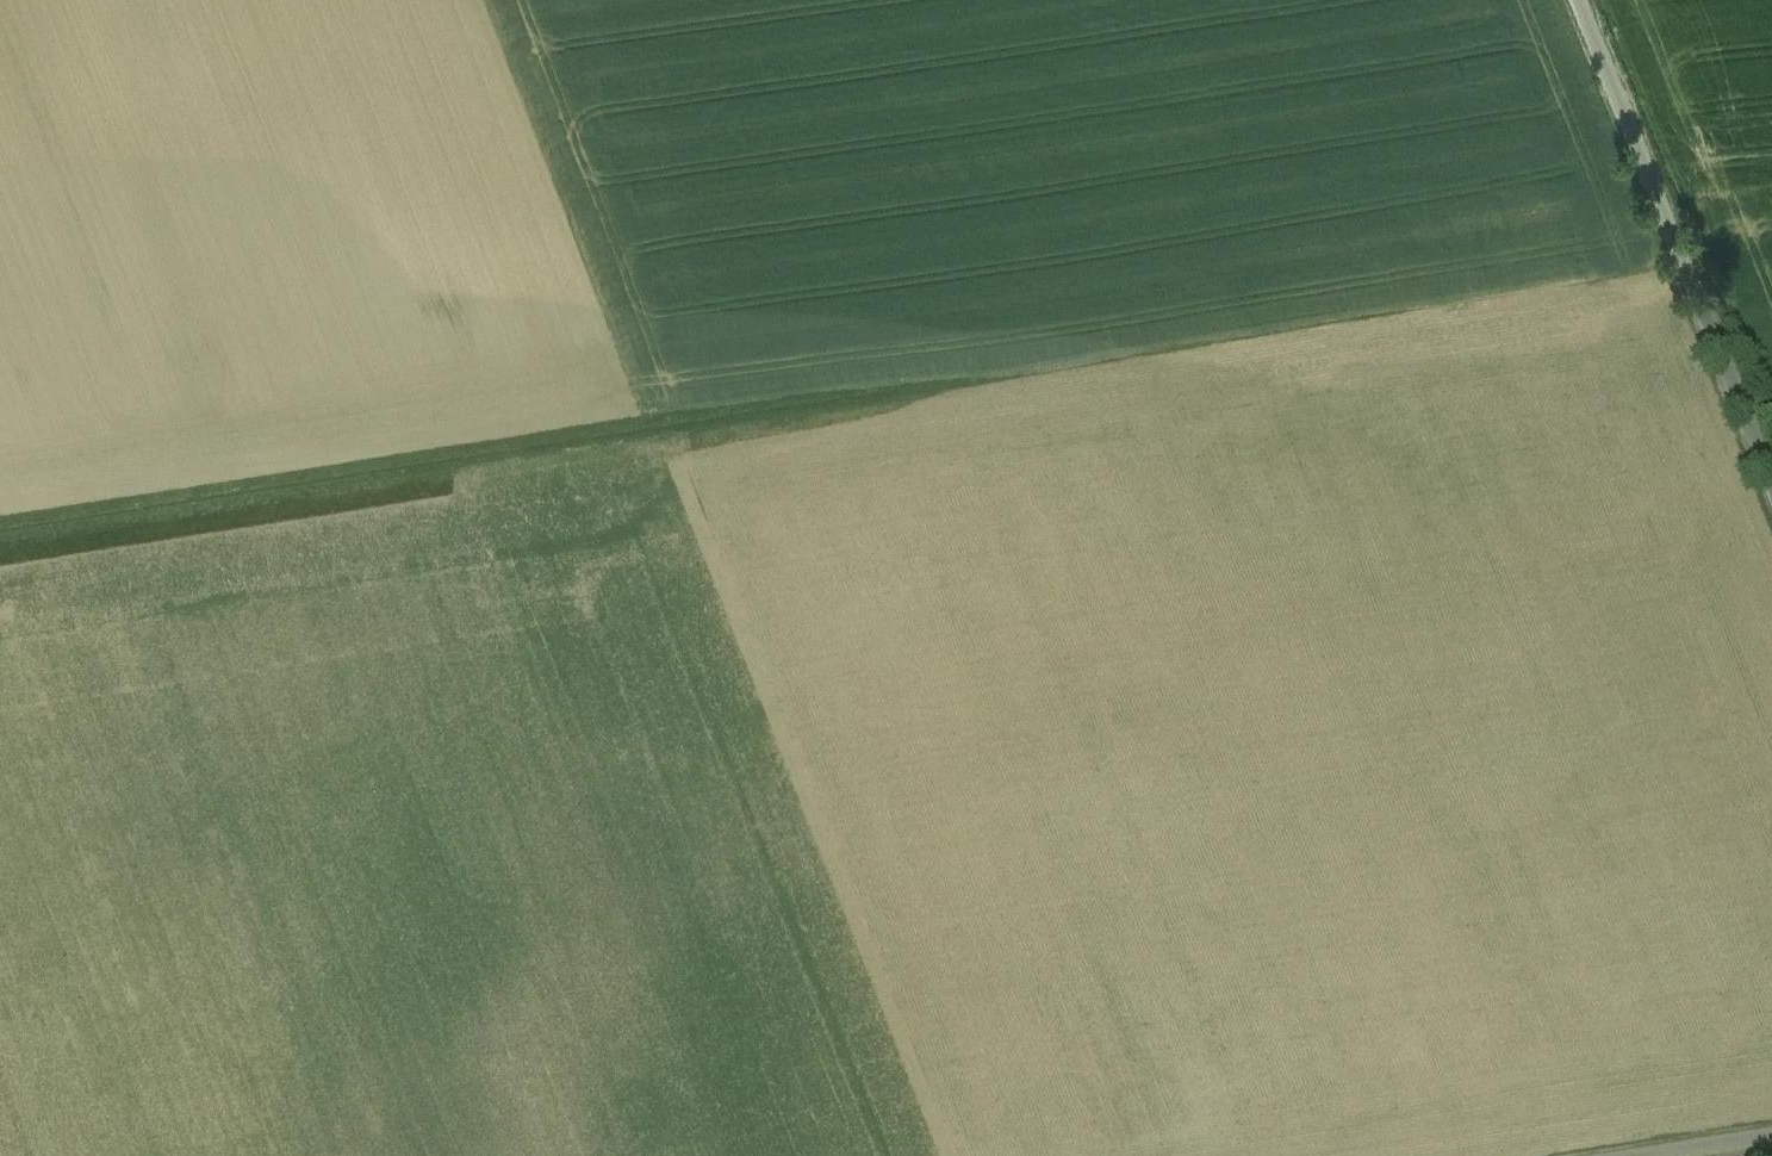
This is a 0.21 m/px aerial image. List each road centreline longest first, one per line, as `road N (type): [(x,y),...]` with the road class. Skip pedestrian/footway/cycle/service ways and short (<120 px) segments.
road 1 (unclassified): [(1583,0),(1771,469)]
road 2 (unclassified): [(1618,1155),(1771,1132)]

